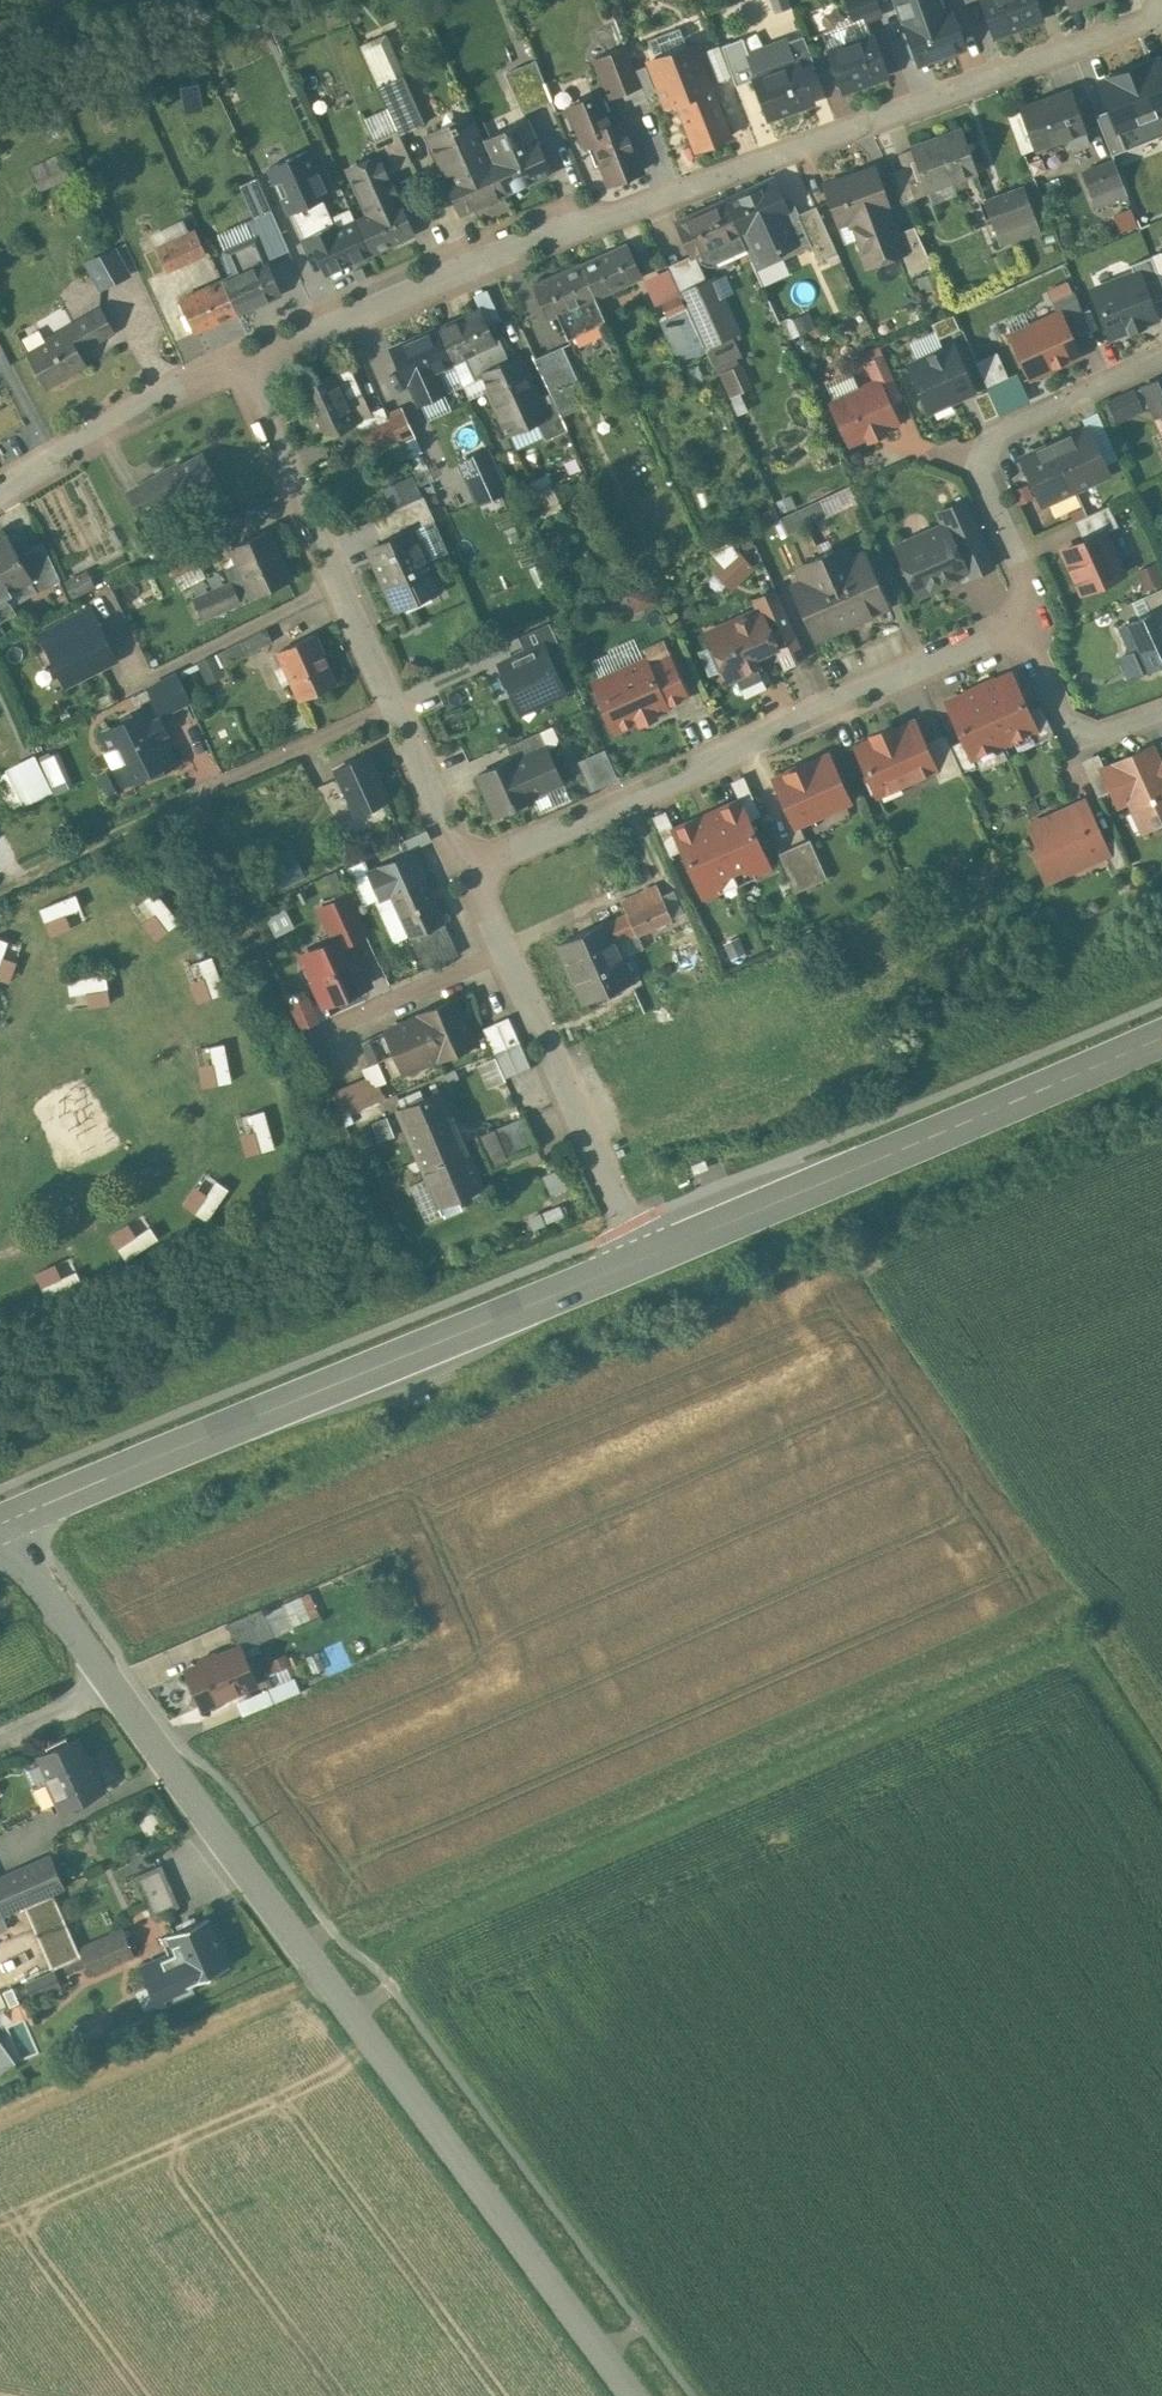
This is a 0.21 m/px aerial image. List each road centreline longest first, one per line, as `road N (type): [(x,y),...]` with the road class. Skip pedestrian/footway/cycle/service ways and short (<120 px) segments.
road 1 (tertiary): [(634,2395),(108,1680),(7,1520)]
road 2 (residential): [(239,366),(481,261),(1161,14)]
road 3 (secondary): [(7,1520),(642,1258)]
road 4 (residential): [(469,868),(1020,623)]
road 5 (secondary): [(642,1258),(1161,1037)]
road 6 (residential): [(469,868),(239,366)]
road 7 (residential): [(642,1258),(469,868)]
road 8 (residential): [(1161,355),(993,433),(977,475),(1027,588)]
road 9 (residential): [(0,488),(140,404),(239,366)]
road 10 (residential): [(1020,623),(1075,739),(1161,709)]

